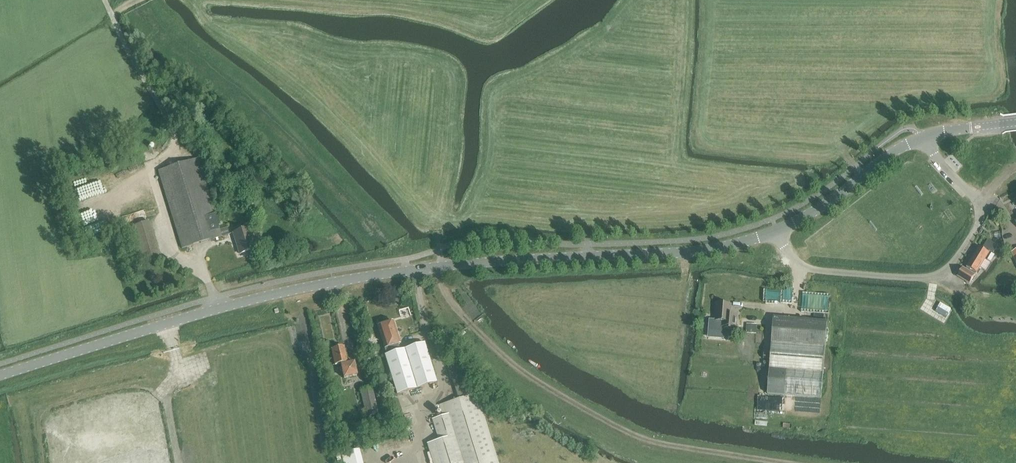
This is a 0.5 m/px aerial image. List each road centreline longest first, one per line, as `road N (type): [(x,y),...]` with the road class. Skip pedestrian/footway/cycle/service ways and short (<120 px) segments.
road 1 (tertiary): [(0,375),(218,308),(351,278),(711,249),(773,231)]
road 2 (track): [(395,241),(434,266),(452,301),(521,373),(682,453),(760,462)]
road 3 (unclassified): [(773,231),(810,270),(939,277),(974,234),(980,212),(921,139)]
road 4 (track): [(112,15),(176,144),(150,169),(173,255),(201,268),(218,308)]
road 5 (track): [(419,462),(426,405),(444,384),(414,269)]
road 6 (tertiary): [(773,231),(921,139)]

